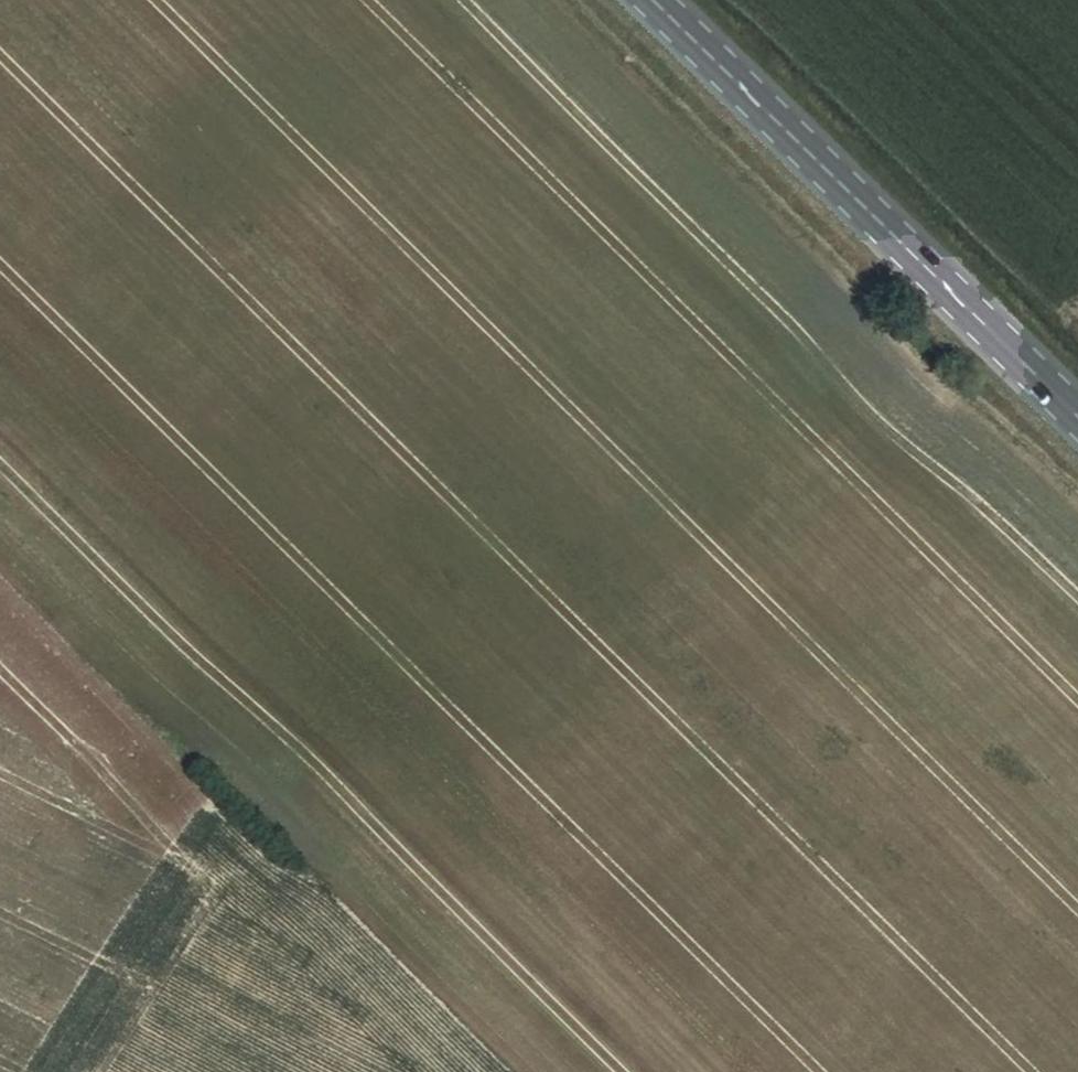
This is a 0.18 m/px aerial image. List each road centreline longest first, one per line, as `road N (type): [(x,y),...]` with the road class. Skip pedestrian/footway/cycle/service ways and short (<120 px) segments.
road 1 (secondary): [(645,0),(1077,427)]

